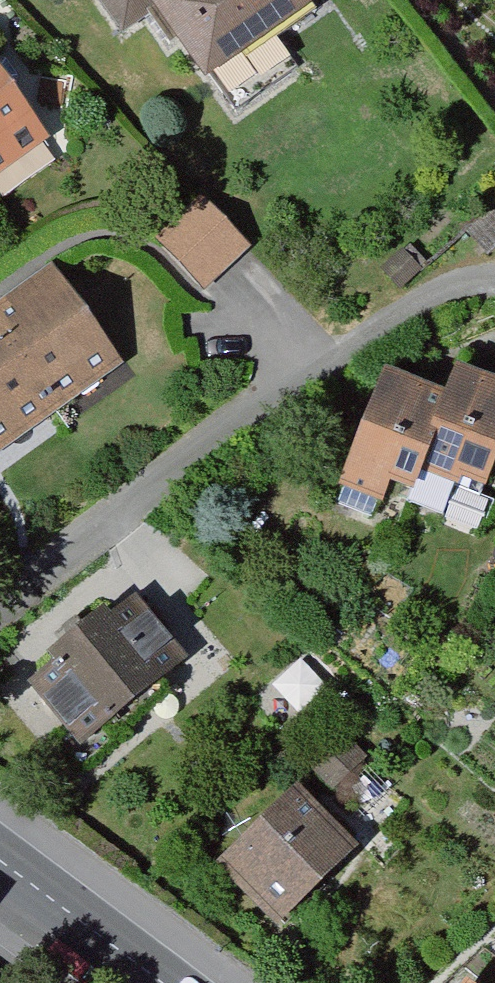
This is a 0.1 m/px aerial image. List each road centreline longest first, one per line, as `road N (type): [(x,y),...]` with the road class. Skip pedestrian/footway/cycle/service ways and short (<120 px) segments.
road 1 (residential): [(494,285),(438,294),(395,313),(111,518),(0,610)]
road 2 (tertiary): [(158,982),(0,862)]

